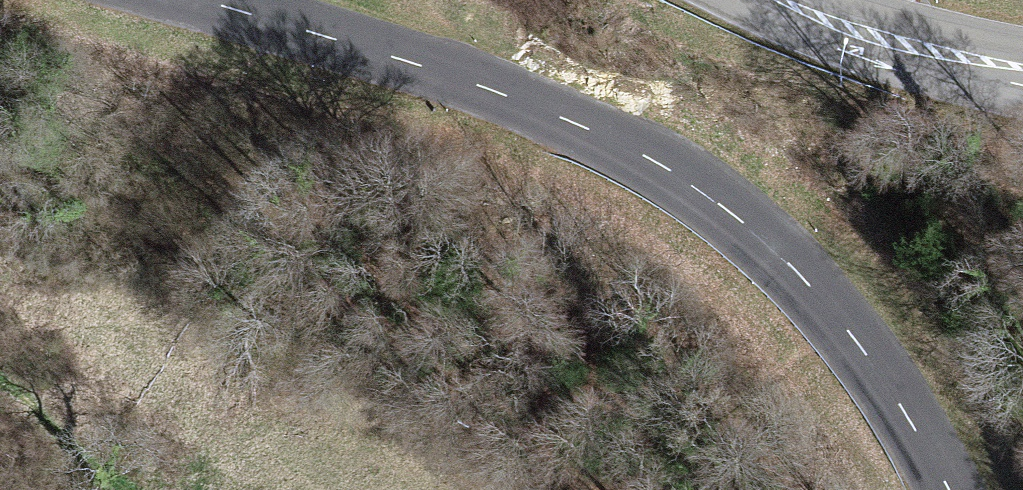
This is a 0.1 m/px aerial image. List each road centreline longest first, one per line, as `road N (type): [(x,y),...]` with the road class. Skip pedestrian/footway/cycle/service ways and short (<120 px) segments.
road 1 (secondary): [(948,489),(863,349),(811,286),(765,241),(653,160),(485,88),(200,0)]
road 2 (track): [(355,489),(300,410),(156,315),(83,280),(0,264)]
road 3 (primary): [(781,0),(884,39),(1022,74)]

